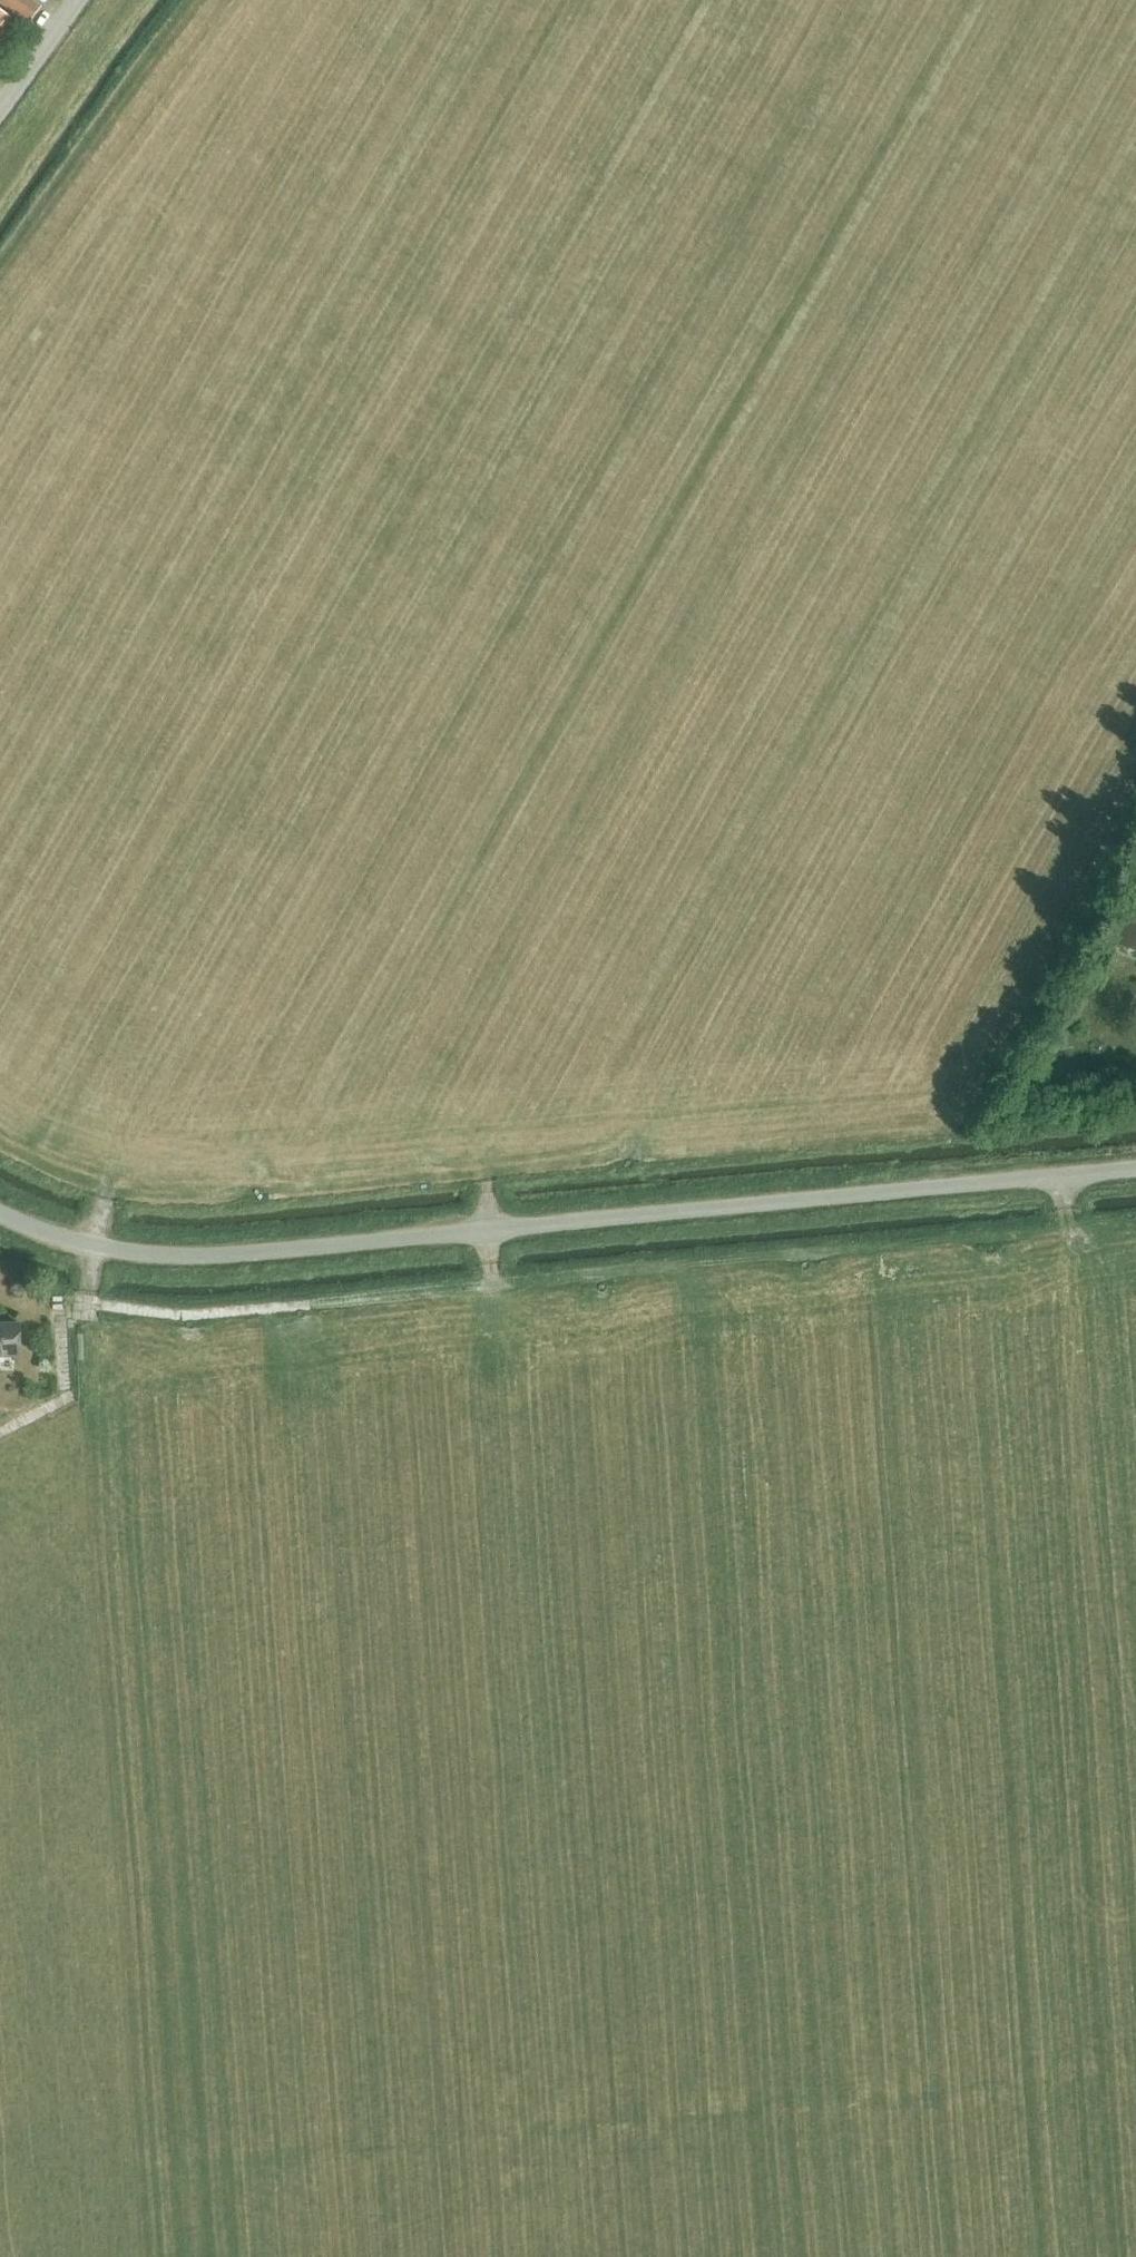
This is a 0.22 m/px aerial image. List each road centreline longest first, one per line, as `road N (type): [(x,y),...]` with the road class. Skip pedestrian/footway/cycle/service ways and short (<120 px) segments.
road 1 (unclassified): [(1135,1169),(190,1256),(93,1245),(0,1212)]
road 2 (unclassified): [(0,106),(77,0)]

